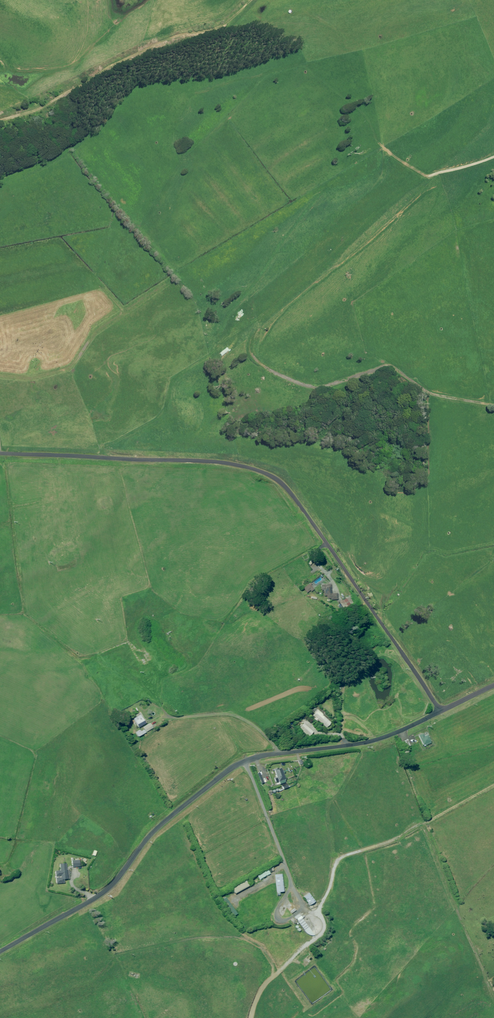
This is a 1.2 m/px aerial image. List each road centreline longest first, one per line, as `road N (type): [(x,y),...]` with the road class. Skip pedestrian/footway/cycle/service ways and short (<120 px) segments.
road 1 (unclassified): [(0,454),(224,464),(276,480),(441,712)]
road 2 (unclassified): [(441,712),(379,740),(237,766),(156,829),(114,886),(0,953)]
road 3 (unclassified): [(249,0),(226,24),(167,42),(0,123)]

